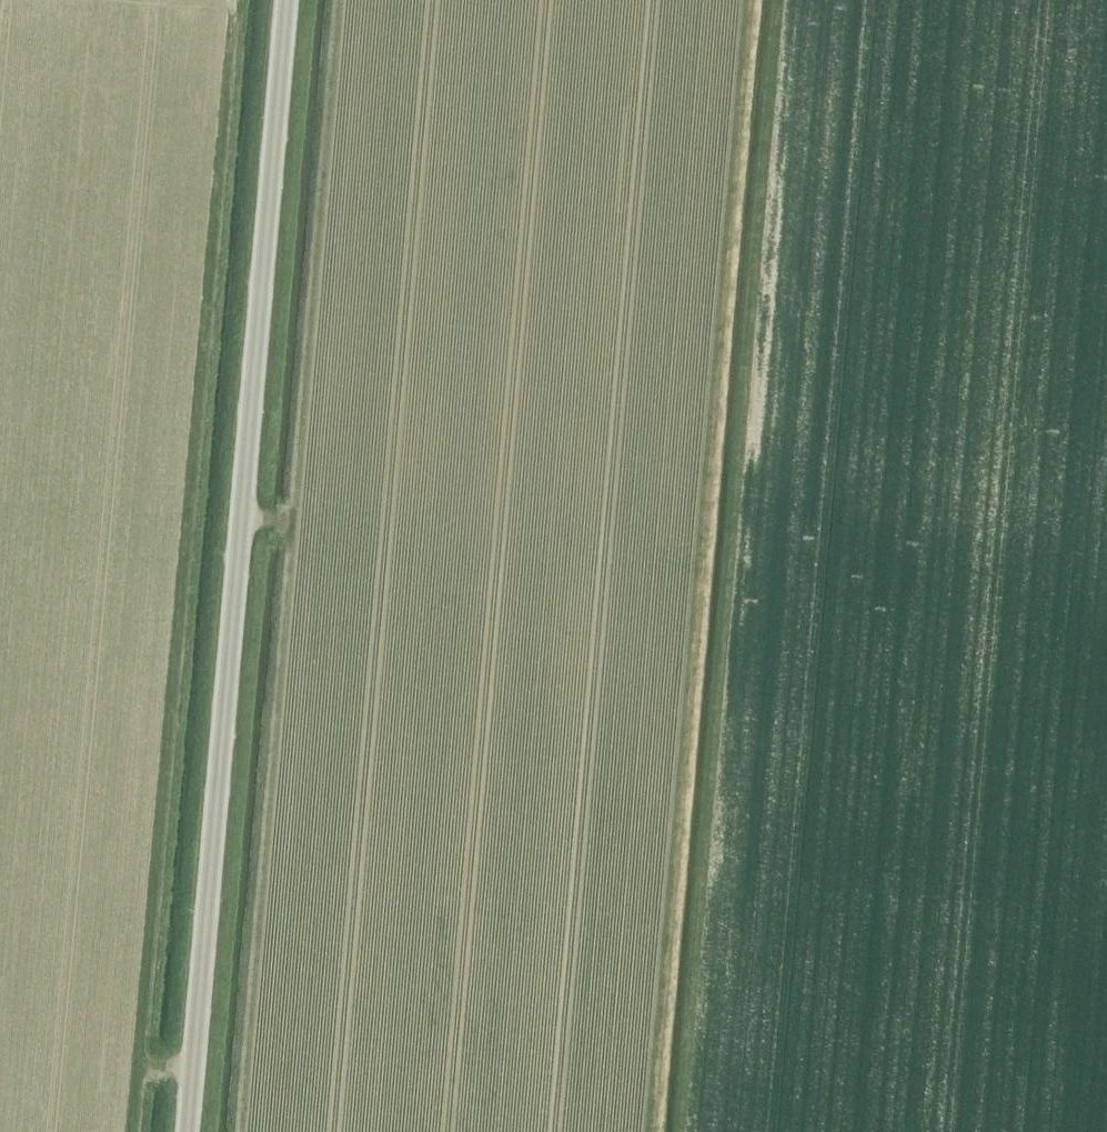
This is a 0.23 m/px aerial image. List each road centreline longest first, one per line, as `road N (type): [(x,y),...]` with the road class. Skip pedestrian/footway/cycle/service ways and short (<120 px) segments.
road 1 (unclassified): [(188,1131),(287,0)]

